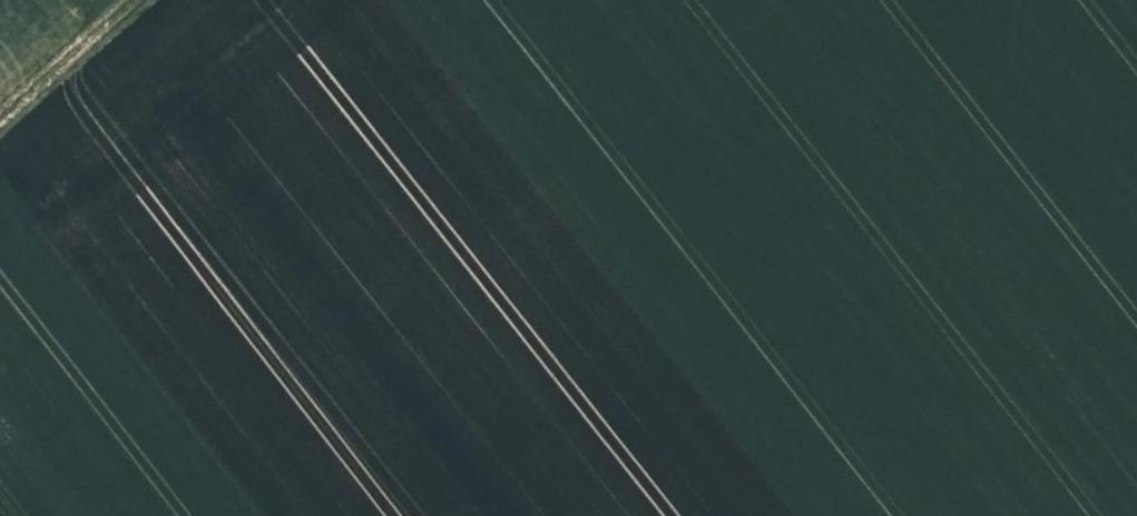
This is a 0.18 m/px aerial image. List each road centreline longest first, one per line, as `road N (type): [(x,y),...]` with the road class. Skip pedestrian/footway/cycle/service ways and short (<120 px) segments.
road 1 (track): [(0,121),(135,0)]

